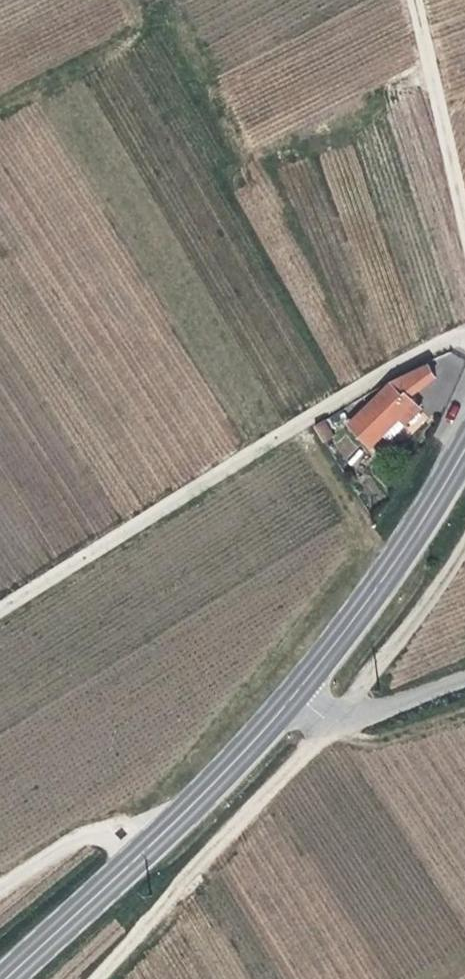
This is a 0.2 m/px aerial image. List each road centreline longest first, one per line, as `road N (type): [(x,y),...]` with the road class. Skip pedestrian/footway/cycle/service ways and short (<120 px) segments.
road 1 (track): [(99,978),(342,715),(464,545)]
road 2 (track): [(0,610),(216,474),(464,337)]
road 3 (primary): [(7,978),(145,852),(298,692)]
road 4 (primary): [(298,692),(389,572),(464,450)]
road 5 (track): [(464,215),(415,0)]
road 6 (unclassified): [(298,692),(342,715),(464,679)]
road 7 (track): [(0,887),(78,836),(118,832),(145,852)]

